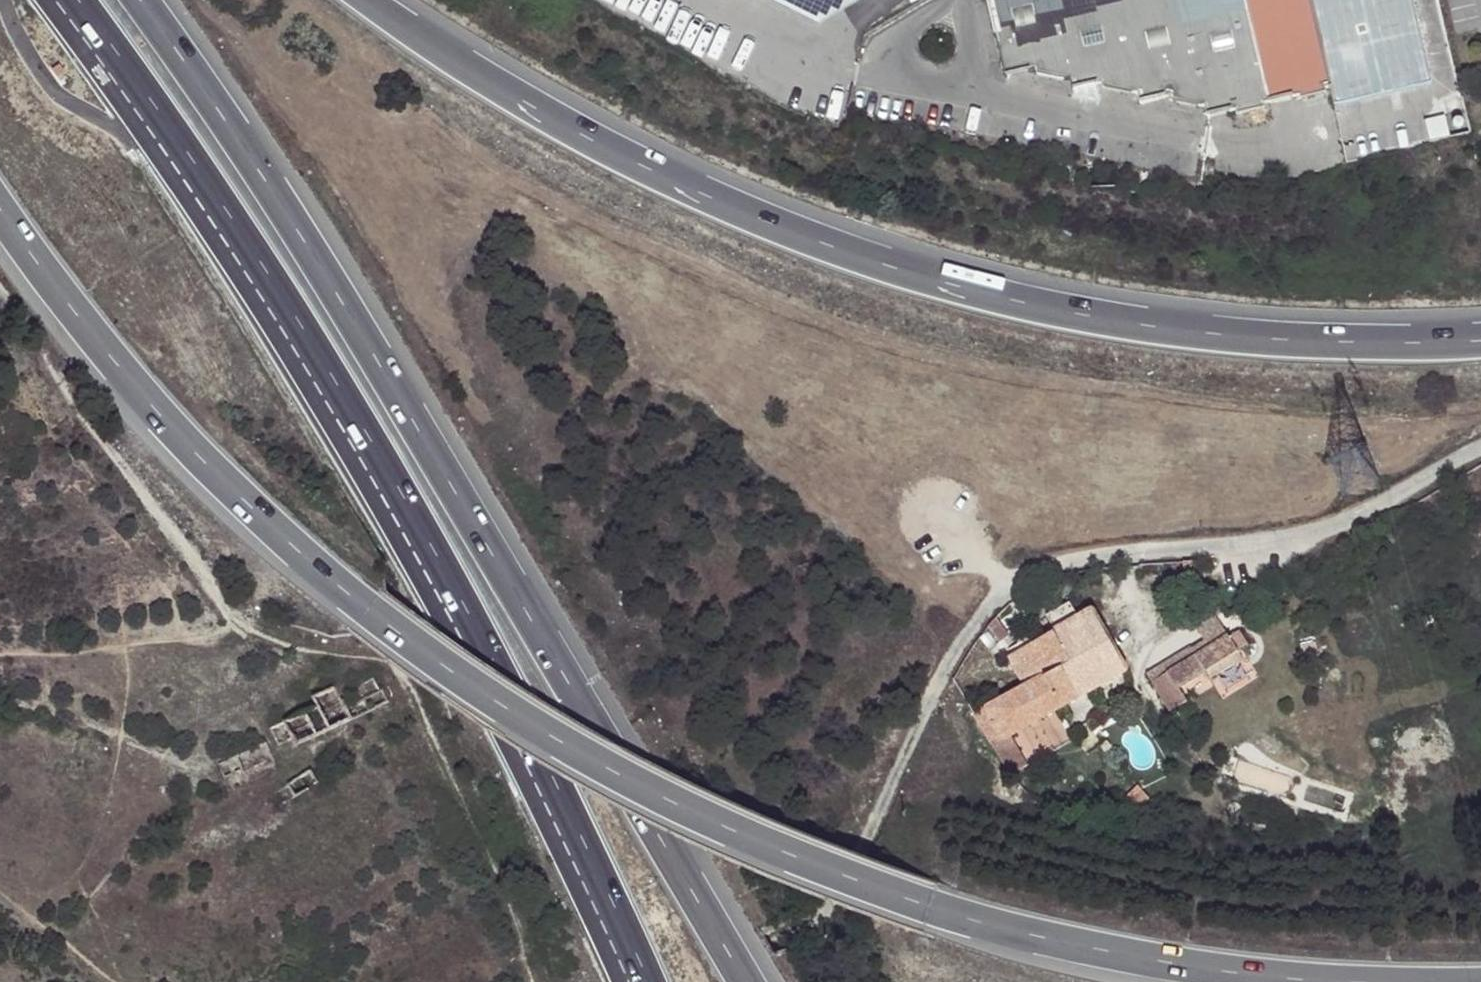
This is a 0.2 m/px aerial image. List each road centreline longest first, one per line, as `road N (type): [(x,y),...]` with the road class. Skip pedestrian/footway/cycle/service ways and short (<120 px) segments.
road 1 (motorway): [(0,209),(101,347),(264,519),(368,611),(557,741),(739,835),(929,907),(1126,955),(1334,981)]
road 2 (motorway): [(1480,341),(1216,334),(1082,315),(913,274),(713,199),(600,145),(364,0)]
road 3 (motorway): [(741,981),(469,509),(262,176),(140,0)]
road 4 (motorway): [(66,0),(231,231),(362,435),(565,810),(644,981)]
road 5 (unclassified): [(700,981),(832,908),(955,651),(1025,576),(1076,560),(1311,535),(1480,449)]
road 6 (track): [(0,286),(85,418),(231,612),(266,638),(378,657),(402,673),(521,928),(536,981)]
road 7 (unclassified): [(976,77),(1020,106),(1219,143),(1330,135)]
road 8 (unclassified): [(948,0),(906,37),(902,62),(918,79),(957,84),(976,77)]

